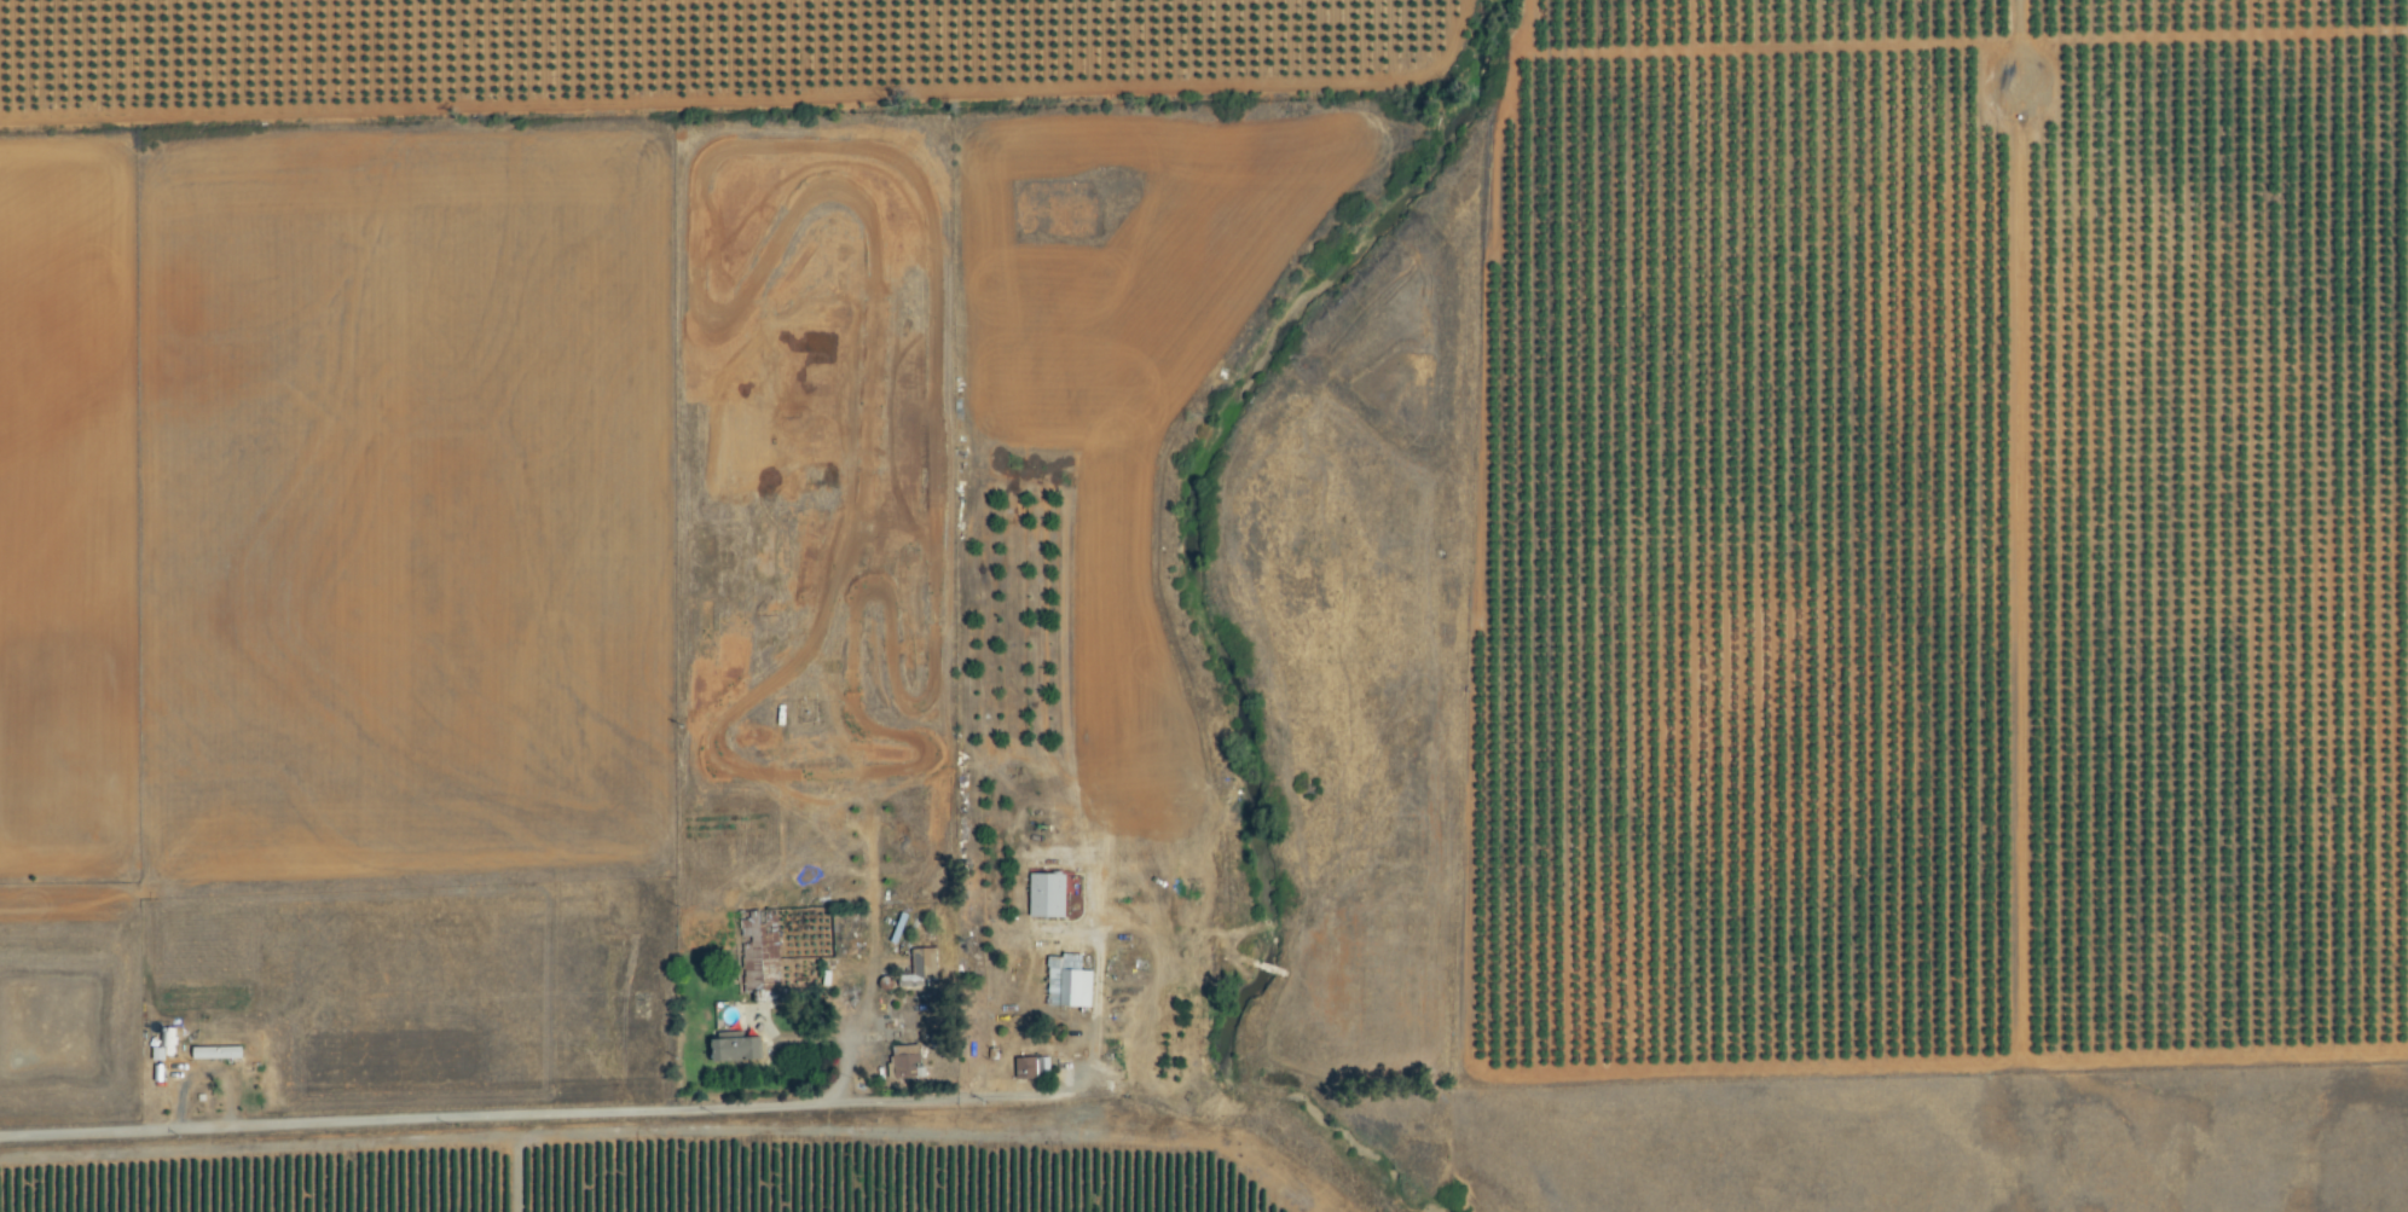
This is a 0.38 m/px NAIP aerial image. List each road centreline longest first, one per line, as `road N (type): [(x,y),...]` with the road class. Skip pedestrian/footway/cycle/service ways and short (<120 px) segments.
road 1 (residential): [(0,1158),(1087,1123)]

